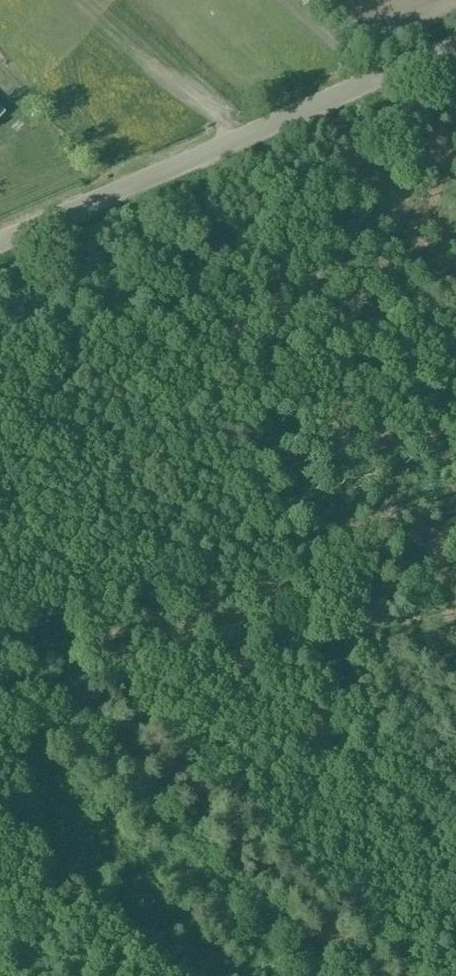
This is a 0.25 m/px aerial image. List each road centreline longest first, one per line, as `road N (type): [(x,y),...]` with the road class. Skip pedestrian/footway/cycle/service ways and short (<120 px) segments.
road 1 (unclassified): [(0,242),(455,44)]
road 2 (track): [(96,631),(288,630),(455,611)]

